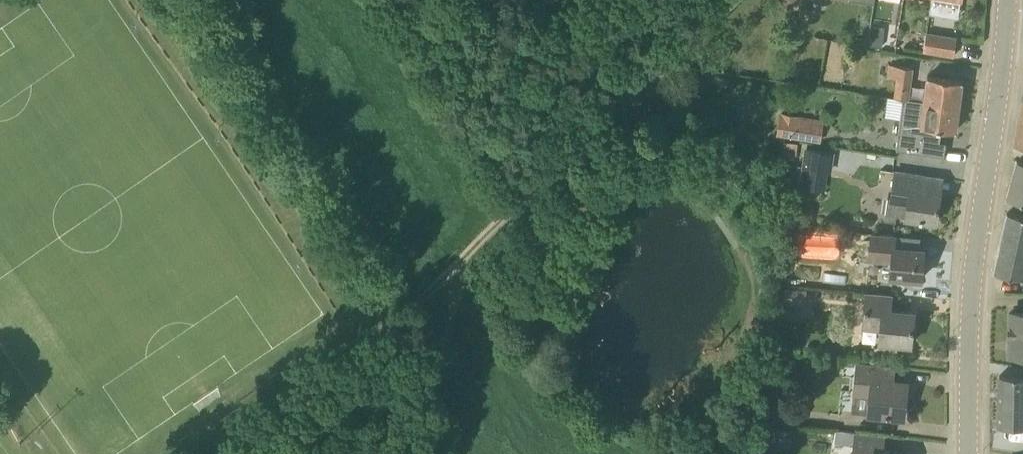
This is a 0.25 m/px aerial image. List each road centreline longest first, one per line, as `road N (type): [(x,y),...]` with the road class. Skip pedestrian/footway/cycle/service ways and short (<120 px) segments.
road 1 (tertiary): [(970,453),(972,292),(1009,0)]
road 2 (track): [(462,260),(321,373),(240,453)]
road 3 (track): [(462,260),(627,100)]
road 4 (track): [(627,100),(732,0)]

